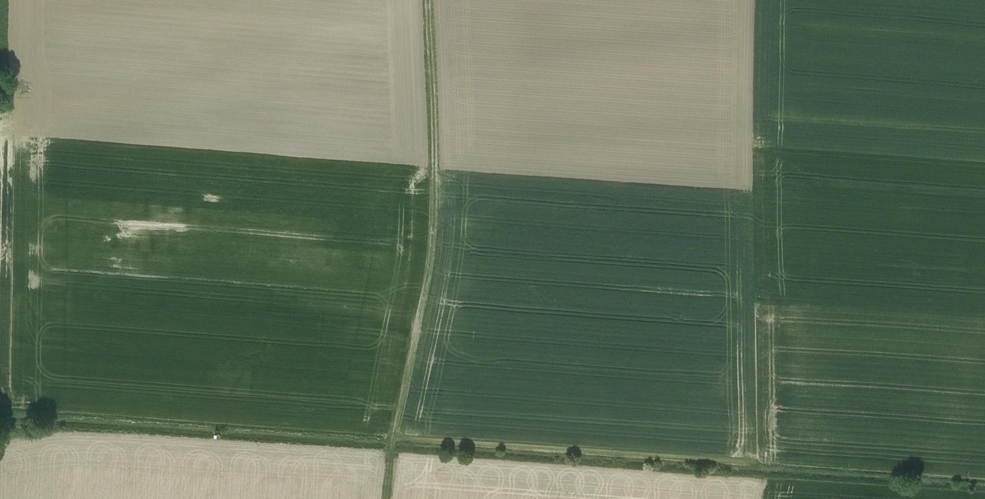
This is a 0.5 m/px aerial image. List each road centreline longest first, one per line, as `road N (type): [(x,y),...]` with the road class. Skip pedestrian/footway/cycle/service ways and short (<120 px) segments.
road 1 (track): [(386,498),(433,242),(429,0)]

